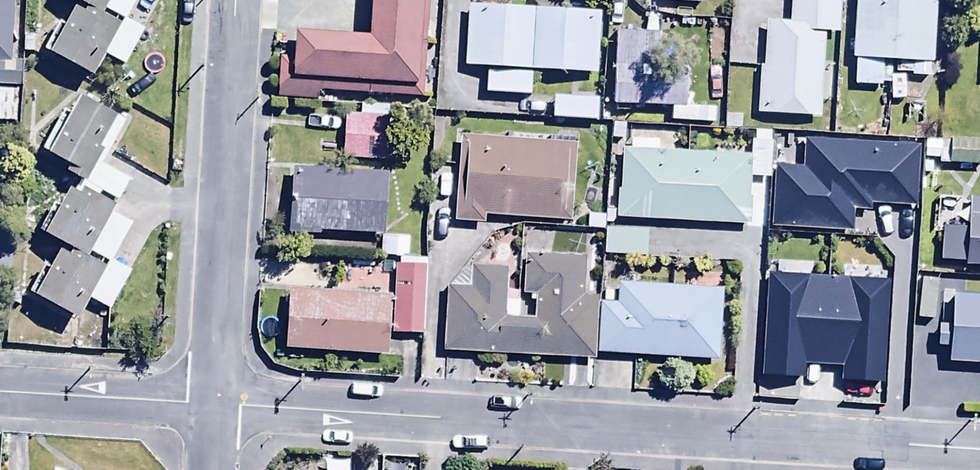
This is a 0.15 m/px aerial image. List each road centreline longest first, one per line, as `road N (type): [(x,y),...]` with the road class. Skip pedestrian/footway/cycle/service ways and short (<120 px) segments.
road 1 (residential): [(211,404),(979,458)]
road 2 (residential): [(233,0),(211,404)]
road 3 (residential): [(0,391),(211,404)]

